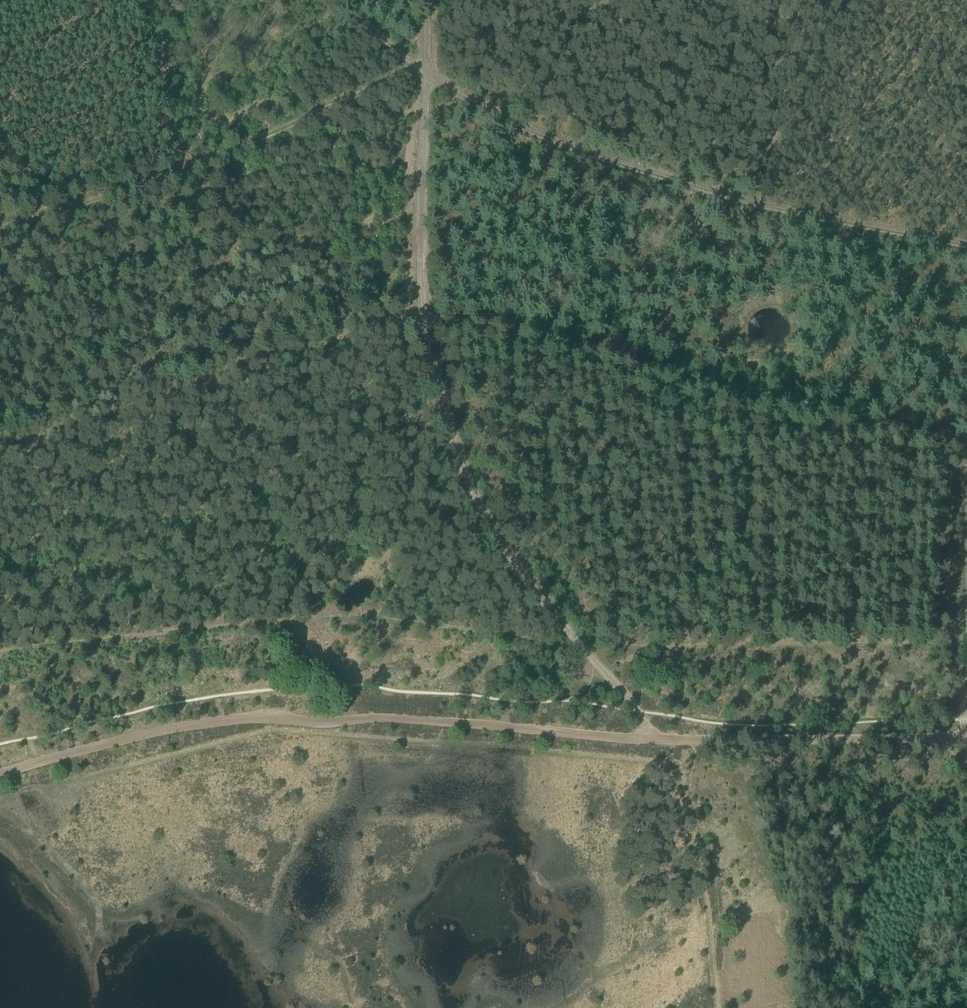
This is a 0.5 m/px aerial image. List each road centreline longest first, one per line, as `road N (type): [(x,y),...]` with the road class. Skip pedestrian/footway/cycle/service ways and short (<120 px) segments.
road 1 (track): [(0,773),(253,718),(419,719),(653,739)]
road 2 (track): [(0,655),(323,619),(577,644)]
road 3 (track): [(966,245),(728,198),(626,167),(425,71)]
road 4 (track): [(424,309),(966,434)]
road 5 (track): [(424,309),(460,460),(506,555),(639,712)]
road 6 (track): [(0,222),(243,146),(425,71)]
road 7 (track): [(424,309),(0,450)]
road 8 (track): [(653,739),(966,736)]
road 9 (track): [(425,71),(424,309)]

